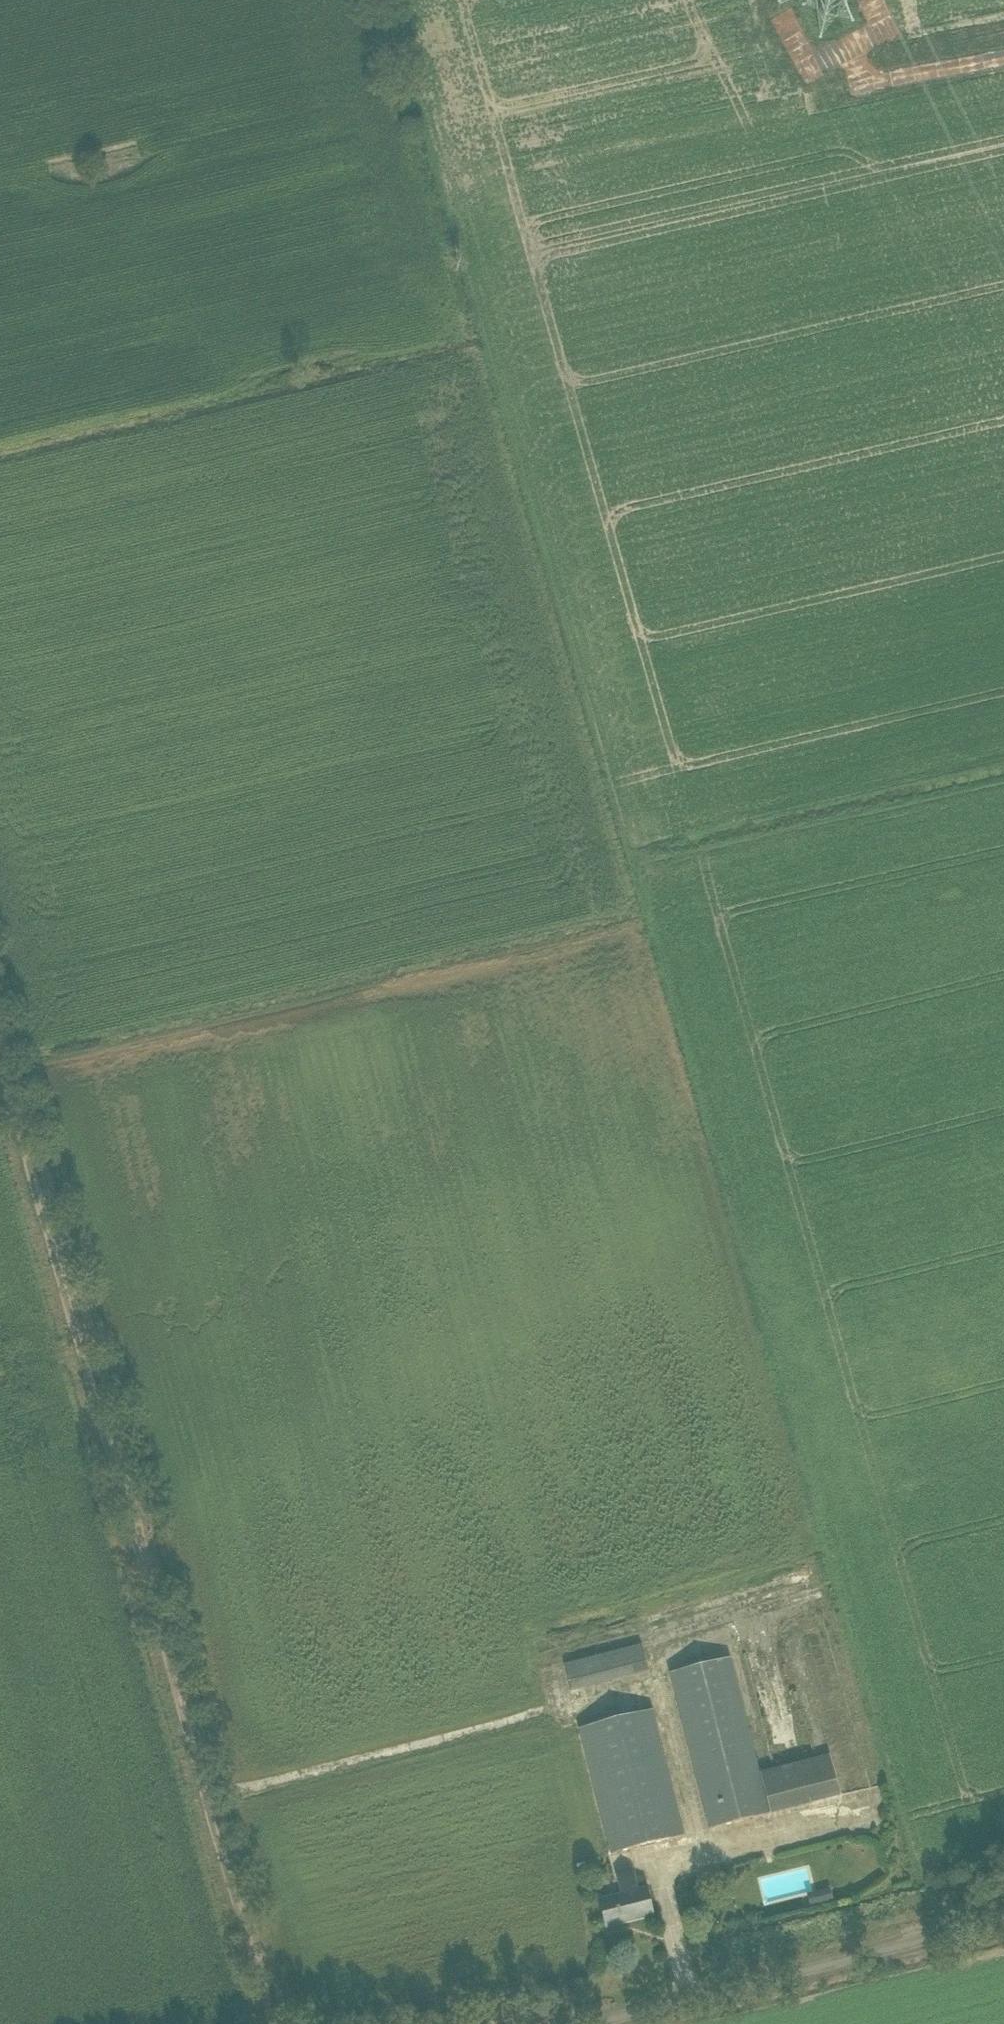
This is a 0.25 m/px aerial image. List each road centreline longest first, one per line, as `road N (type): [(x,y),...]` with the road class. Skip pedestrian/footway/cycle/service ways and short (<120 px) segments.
road 1 (track): [(0,1046),(279,2023)]
road 2 (unclassified): [(596,2023),(1003,1920)]

